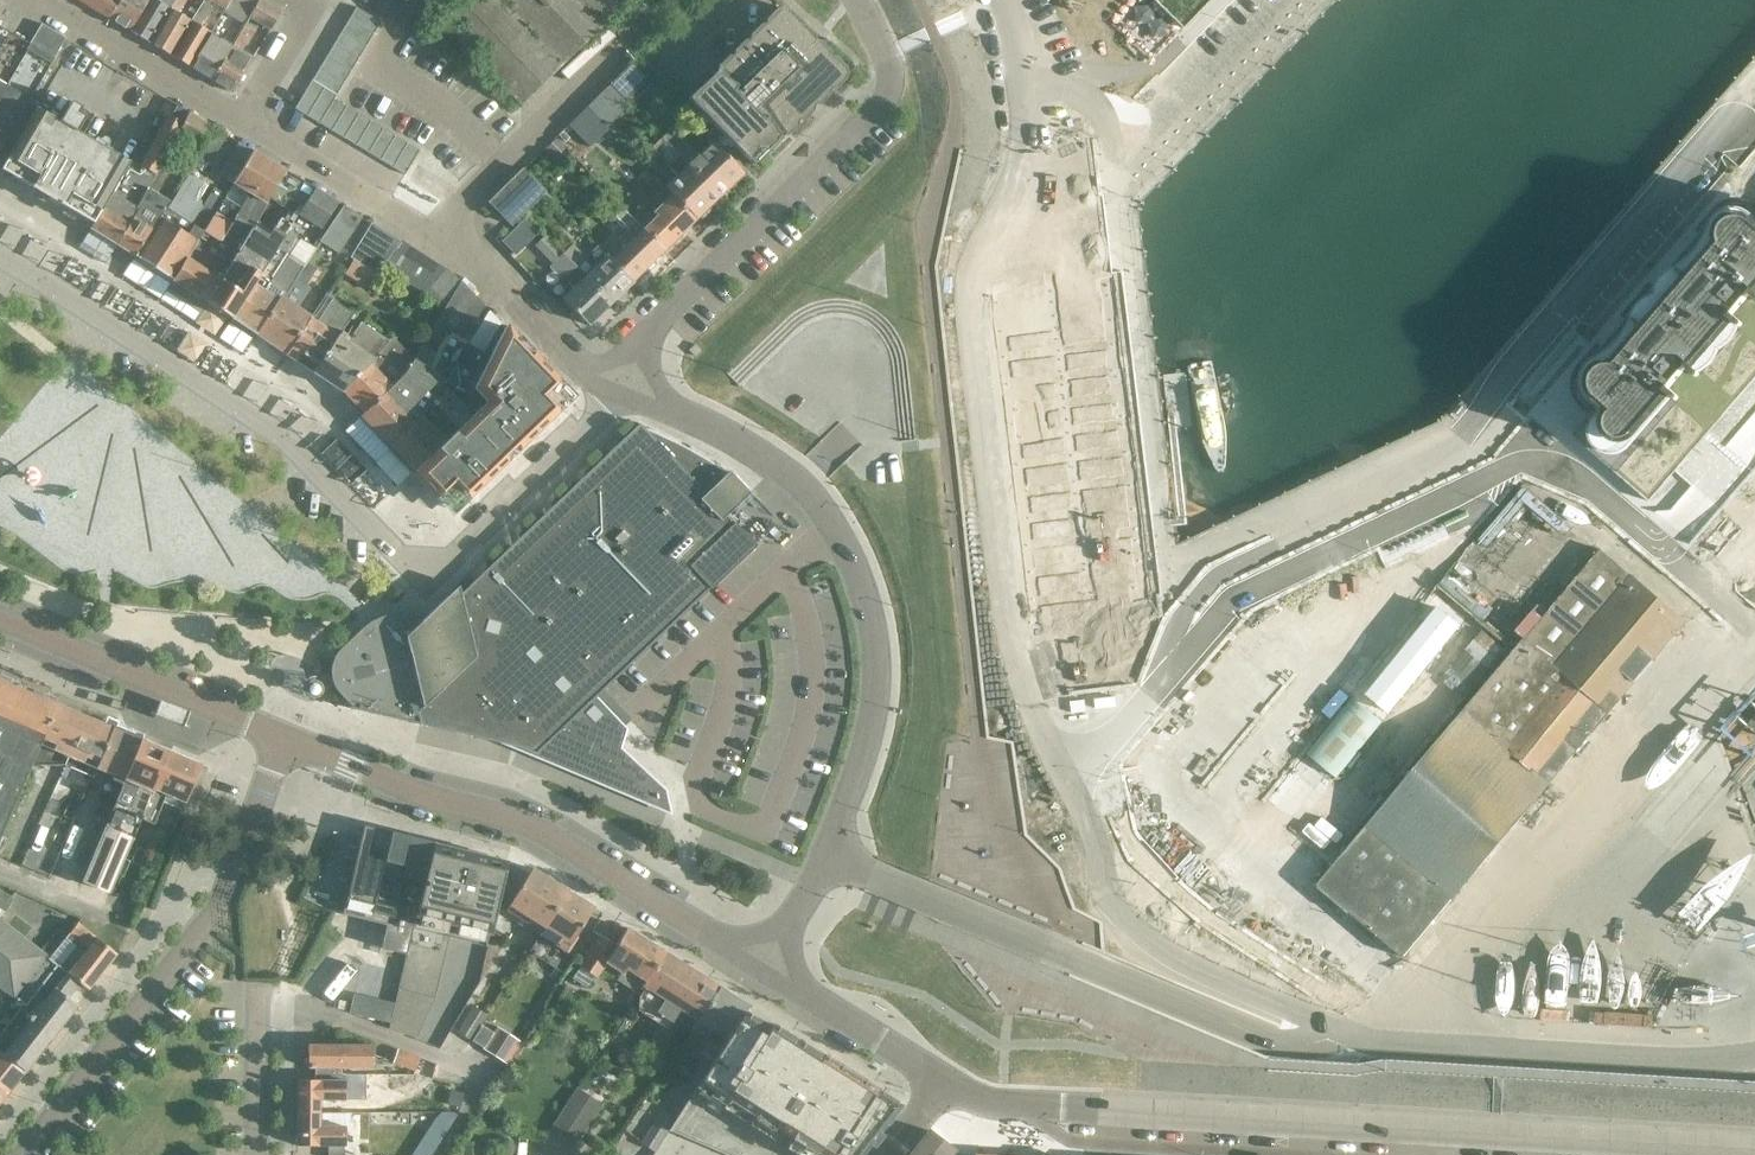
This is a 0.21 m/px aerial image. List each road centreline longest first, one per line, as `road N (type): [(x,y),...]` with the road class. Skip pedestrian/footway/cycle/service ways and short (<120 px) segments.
road 1 (residential): [(1109,155),(1156,607),(1499,440),(1754,143)]
road 2 (residential): [(1354,1032),(1203,967),(1131,915),(1100,880),(1086,818),(1006,640),(996,582),(967,280),(1010,195)]
road 3 (secondary): [(1754,1153),(1009,1105),(941,1084)]
road 4 (residential): [(0,260),(289,445),(424,576),(438,572),(588,429),(620,380)]
road 5 (residential): [(620,380),(756,453),(804,488),(853,565),(872,652),(872,700),(827,856)]
road 6 (unclassified): [(1354,1032),(1481,951),(1754,628)]
road 7 (residential): [(1354,1032),(1286,1041),(827,856)]
road 8 (secondary): [(767,971),(550,838),(282,736)]
road 9 (residential): [(620,380),(639,343),(888,98),(892,71),(857,0)]
road 10 (residential): [(27,1154),(231,895),(282,736)]
road 11 (unclassified): [(1754,1058),(1397,1045),(1354,1032)]
road 12 (residential): [(427,236),(669,0)]
road 13 (secondary): [(282,736),(0,617)]
road 14 (residential): [(620,380),(585,367),(482,271),(427,236)]
road 15 (residential): [(242,121),(41,0)]
road 16 (residential): [(1109,155),(1265,0)]
road 17 (residential): [(427,236),(242,121)]
road 18 (secondary): [(941,1084),(767,971)]
road 19 (residential): [(1010,195),(1027,130),(1002,0)]
road 20 (residential): [(261,1154),(262,992)]
road 21 (residential): [(242,121),(307,6),(296,0)]
road 22 (residential): [(827,856),(767,971)]

